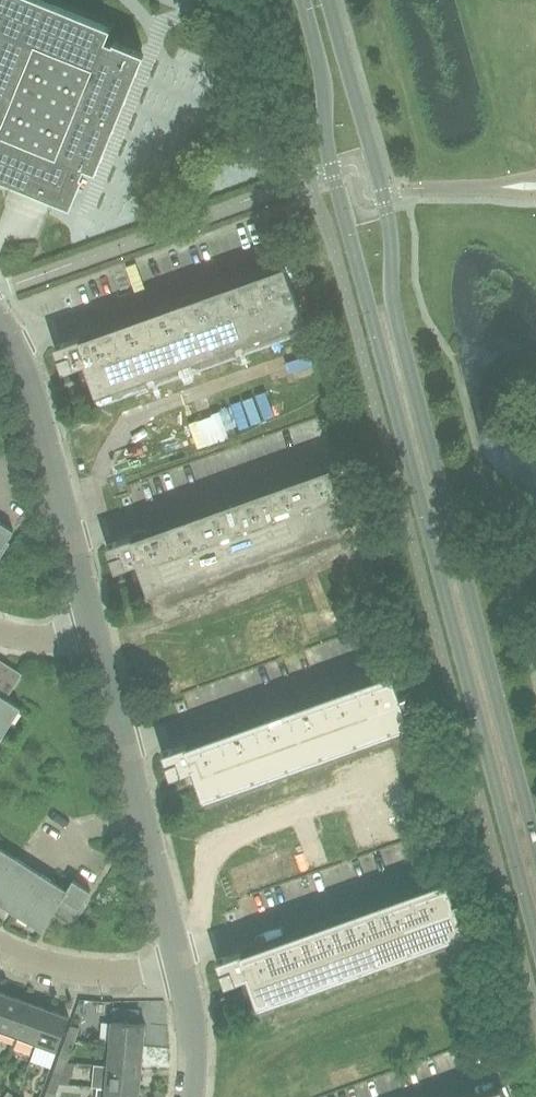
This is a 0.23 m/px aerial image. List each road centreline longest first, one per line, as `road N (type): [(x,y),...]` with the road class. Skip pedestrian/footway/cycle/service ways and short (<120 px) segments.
road 1 (secondary): [(304,0),(322,73),(331,171),(535,945)]
road 2 (secondary): [(535,840),(398,322),(385,194),(326,0)]
road 3 (residential): [(12,341),(272,250)]
road 4 (residential): [(74,546),(326,456)]
road 5 (residential): [(178,961),(427,875)]
road 6 (residential): [(124,754),(372,668)]
road 7 (residential): [(74,546),(12,341)]
road 8 (residential): [(178,961),(124,754)]
road 9 (residential): [(178,961),(119,974),(41,963),(0,947)]
road 10 (residential): [(187,1096),(189,1027),(178,961)]
road 11 (residential): [(124,754),(95,629)]

